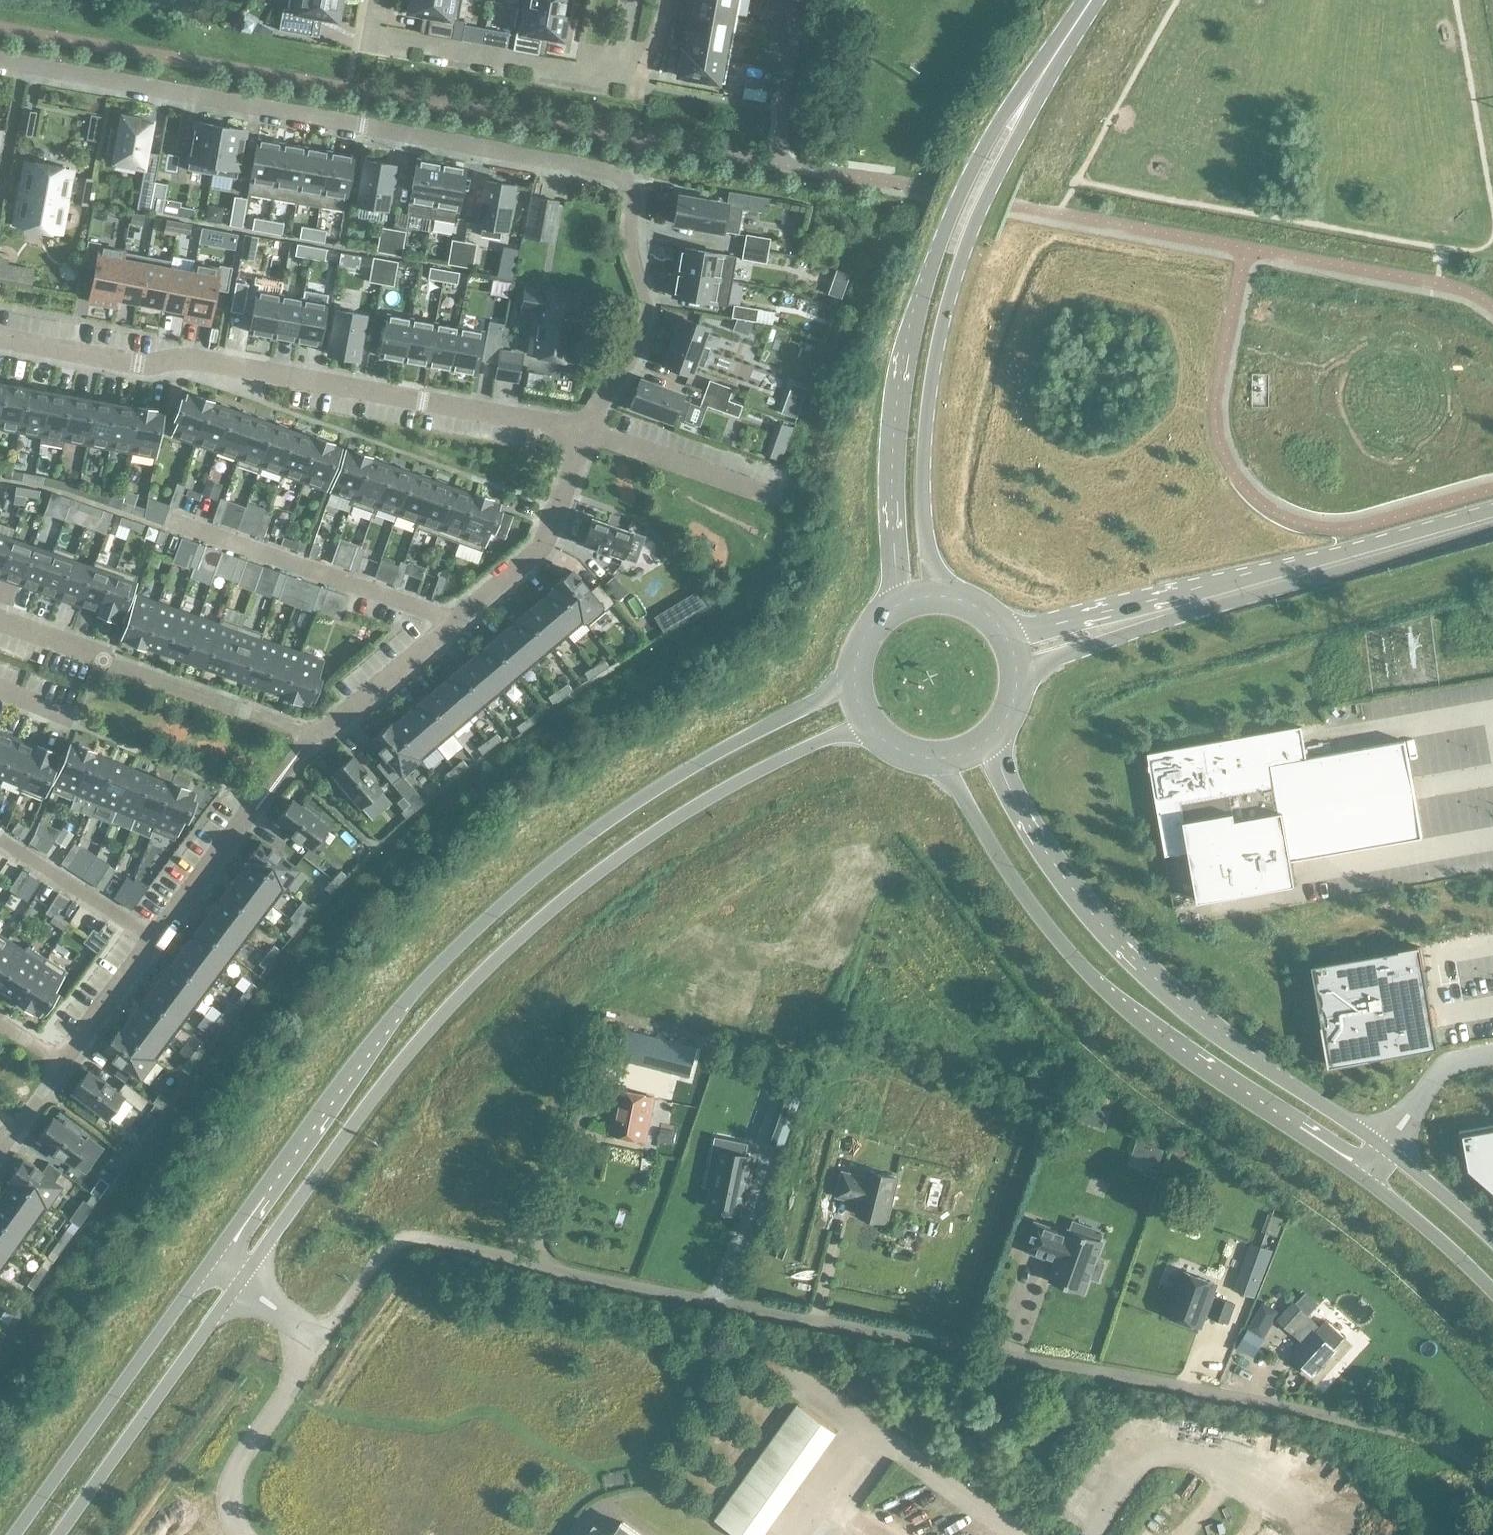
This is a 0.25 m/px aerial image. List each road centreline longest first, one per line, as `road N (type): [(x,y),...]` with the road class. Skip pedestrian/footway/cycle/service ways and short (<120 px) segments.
road 1 (unclassified): [(1492,1478),(1438,1442),(416,1235),(387,1249),(323,1341)]
road 2 (secondary): [(854,673),(602,824),(468,934),(386,1021),(210,1260)]
road 3 (secondary): [(239,1281),(377,1088),(540,915),(640,838),(748,772),(836,732),(874,726)]
road 4 (residential): [(0,65),(628,180)]
road 5 (tertiary): [(1072,31),(980,155),(918,308),(893,427),(894,605)]
road 6 (tertiary): [(931,754),(1039,918),(1094,983),(1196,1069),(1364,1178)]
road 7 (residential): [(0,338),(137,366),(191,358),(588,432)]
road 8 (tertiary): [(941,593),(928,558),(924,469),(948,306),(1008,154),(1072,31)]
road 9 (tertiary): [(1385,1149),(1229,1040),(1084,901),(1036,840),(997,756),(994,729)]
road 10 (secondary): [(1492,509),(1003,631)]
road 11 (secondary): [(1016,679),(1044,661),(1492,529)]
road 12 (residential): [(60,1065),(313,737)]
road 13 (residential): [(611,1534),(616,1505),(607,1462),(591,1432),(555,1405),(354,1356),(323,1341)]
road 14 (secondary): [(210,1260),(13,1534)]
road 15 (residential): [(0,624),(313,737)]
road 16 (secondary): [(57,1534),(239,1281)]
road 17 (residential): [(455,619),(172,522)]
road 18 (residential): [(615,77),(373,36),(378,0)]
road 19 (residential): [(588,432),(641,340),(648,309),(632,245),(628,180)]
road 20 (residential): [(455,619),(549,539),(588,432)]
road 21 (residential): [(313,737),(455,619)]
road 22 (tertiary): [(1364,1178),(1492,1294)]
road 23 (unclassified): [(1385,1149),(1439,1069),(1492,1054)]
road 24 (tertiary): [(1492,1242),(1385,1149)]

